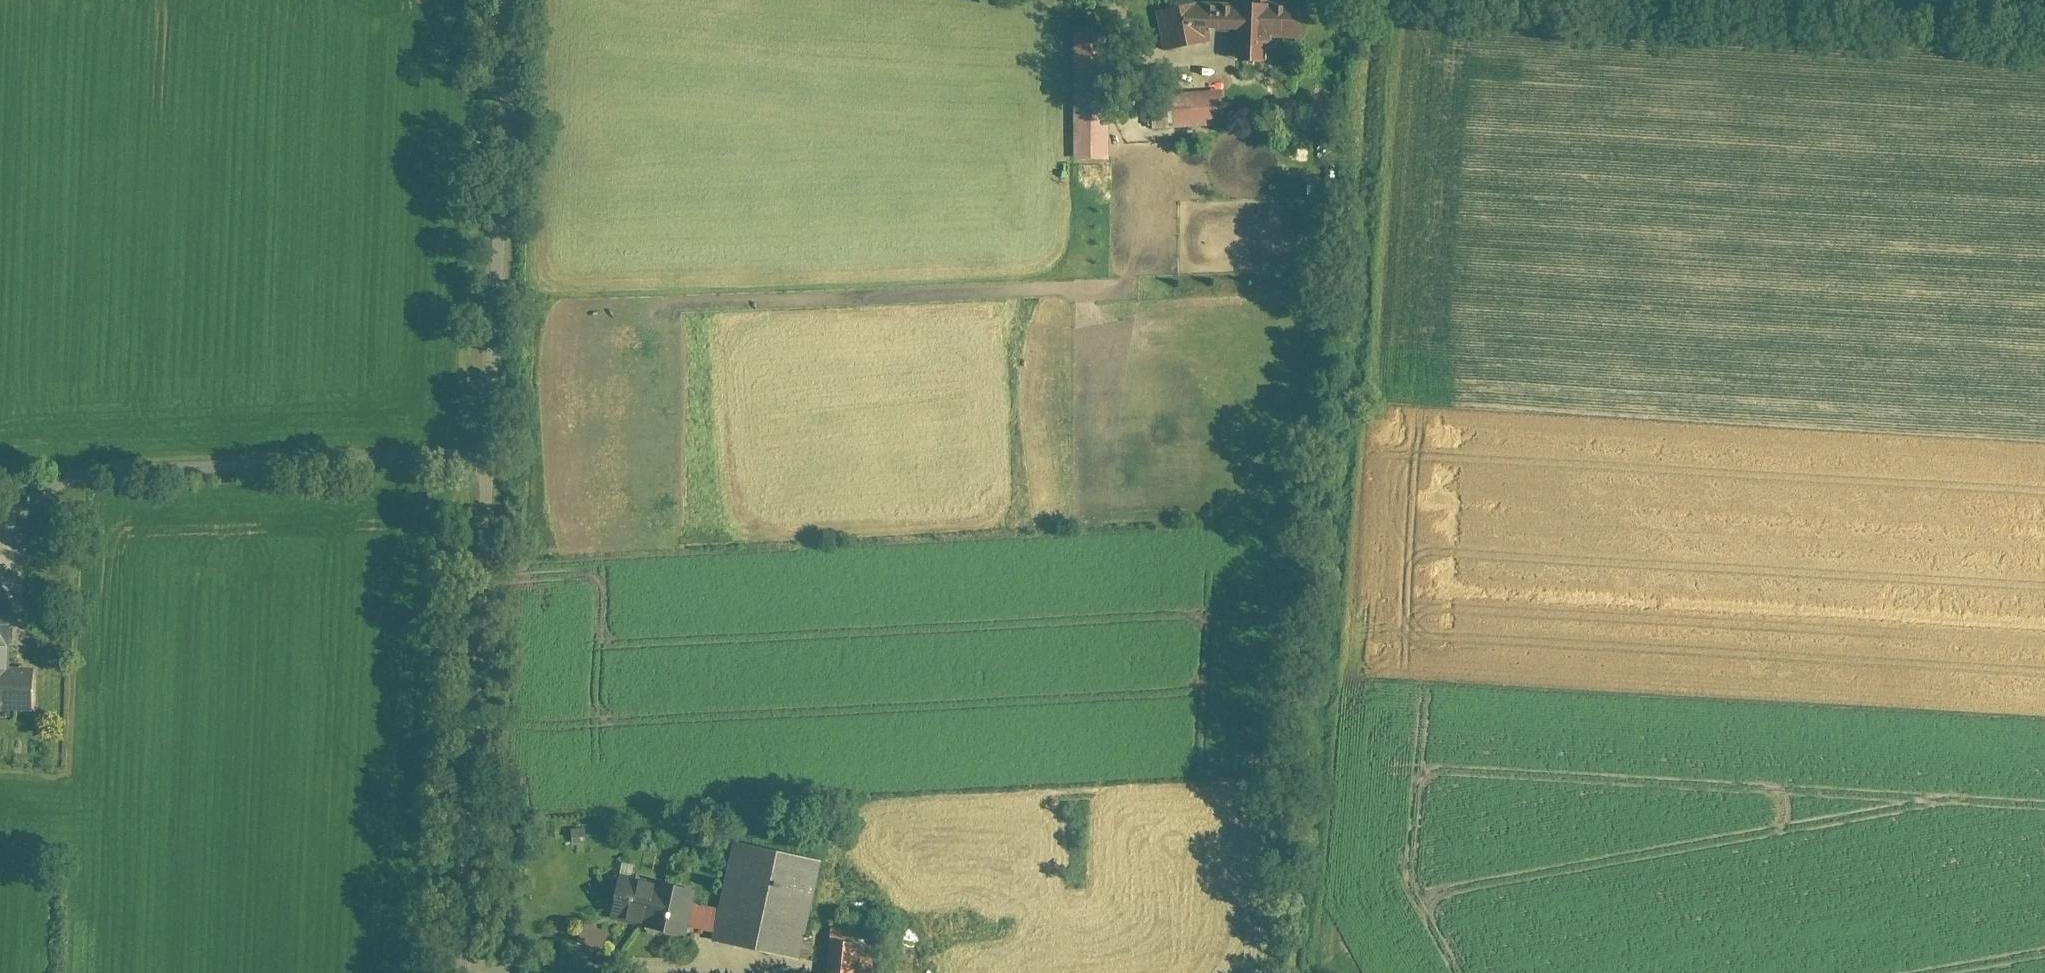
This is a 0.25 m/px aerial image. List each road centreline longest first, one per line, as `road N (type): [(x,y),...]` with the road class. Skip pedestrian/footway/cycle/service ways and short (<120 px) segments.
road 1 (residential): [(456,972),(506,0)]
road 2 (unclassified): [(2044,15),(1803,0)]

